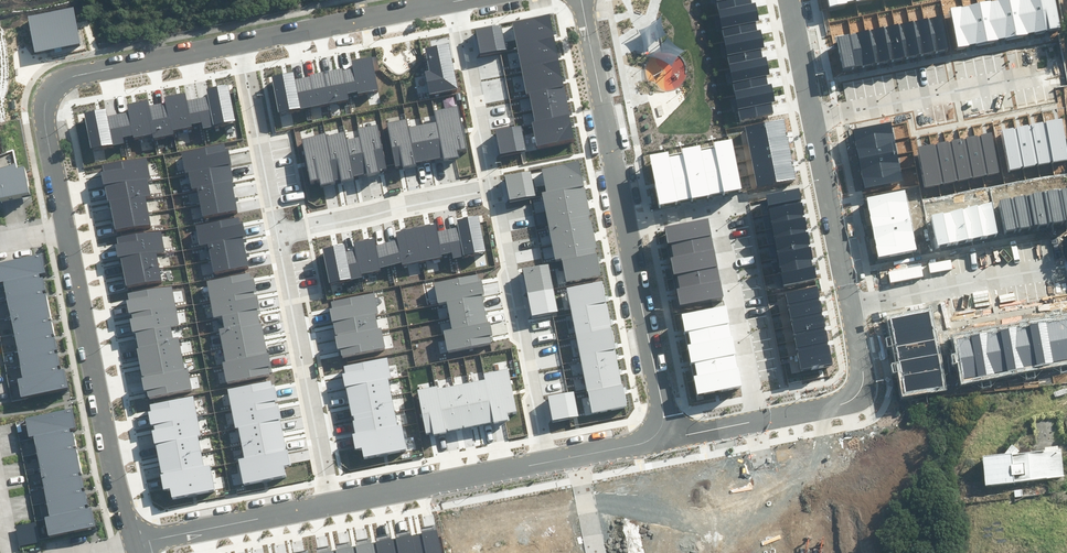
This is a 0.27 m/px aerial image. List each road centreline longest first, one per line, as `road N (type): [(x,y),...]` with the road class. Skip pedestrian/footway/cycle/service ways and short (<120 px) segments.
road 1 (residential): [(240,44),(73,77),(53,88),(43,115),(65,226)]
road 2 (residential): [(65,226),(134,544)]
road 3 (residential): [(757,421),(717,210),(625,225)]
road 4 (residential): [(494,189),(549,461)]
road 5 (residential): [(277,234),(330,504)]
road 6 (residential): [(813,119),(1054,72)]
road 7 (residential): [(625,225),(581,0)]
road 8 (residential): [(549,461),(330,504)]
road 9 (residential): [(277,234),(494,189)]
road 10 (residential): [(850,306),(1060,265)]
road 11 (residential): [(330,504),(134,544)]
road 12 (residential): [(664,417),(625,225)]
road 13 (residential): [(850,306),(863,382),(858,395),(757,421)]
road 14 (residential): [(240,44),(277,234)]
road 15 (residential): [(455,2),(494,189)]
road 16 (residential): [(813,119),(850,306)]
road 17 (residential): [(424,9),(240,44)]
road 18 (residential): [(757,421),(782,552)]
road 19 (residential): [(790,0),(813,119)]

